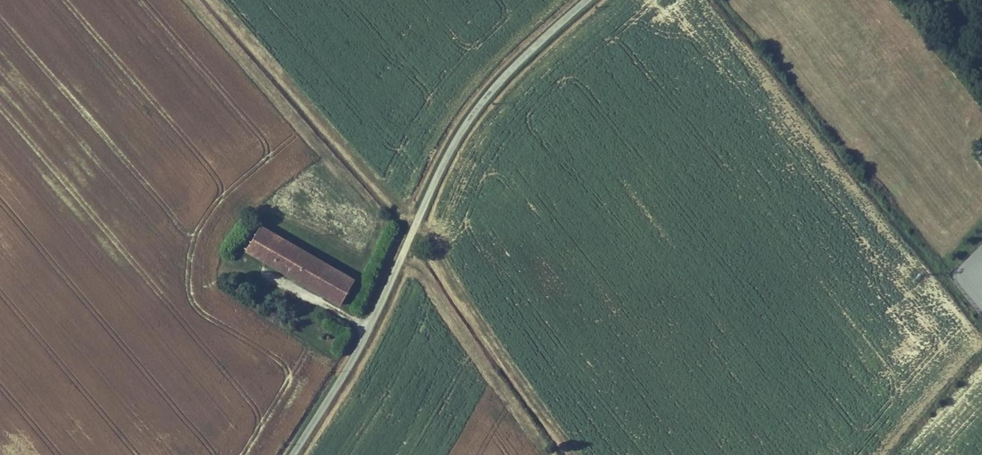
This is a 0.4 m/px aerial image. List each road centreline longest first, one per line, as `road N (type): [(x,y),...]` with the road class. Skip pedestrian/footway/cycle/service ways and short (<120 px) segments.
road 1 (unclassified): [(293,454),(352,361),(465,126),(513,67),(587,0)]
road 2 (track): [(406,248),(562,454)]

